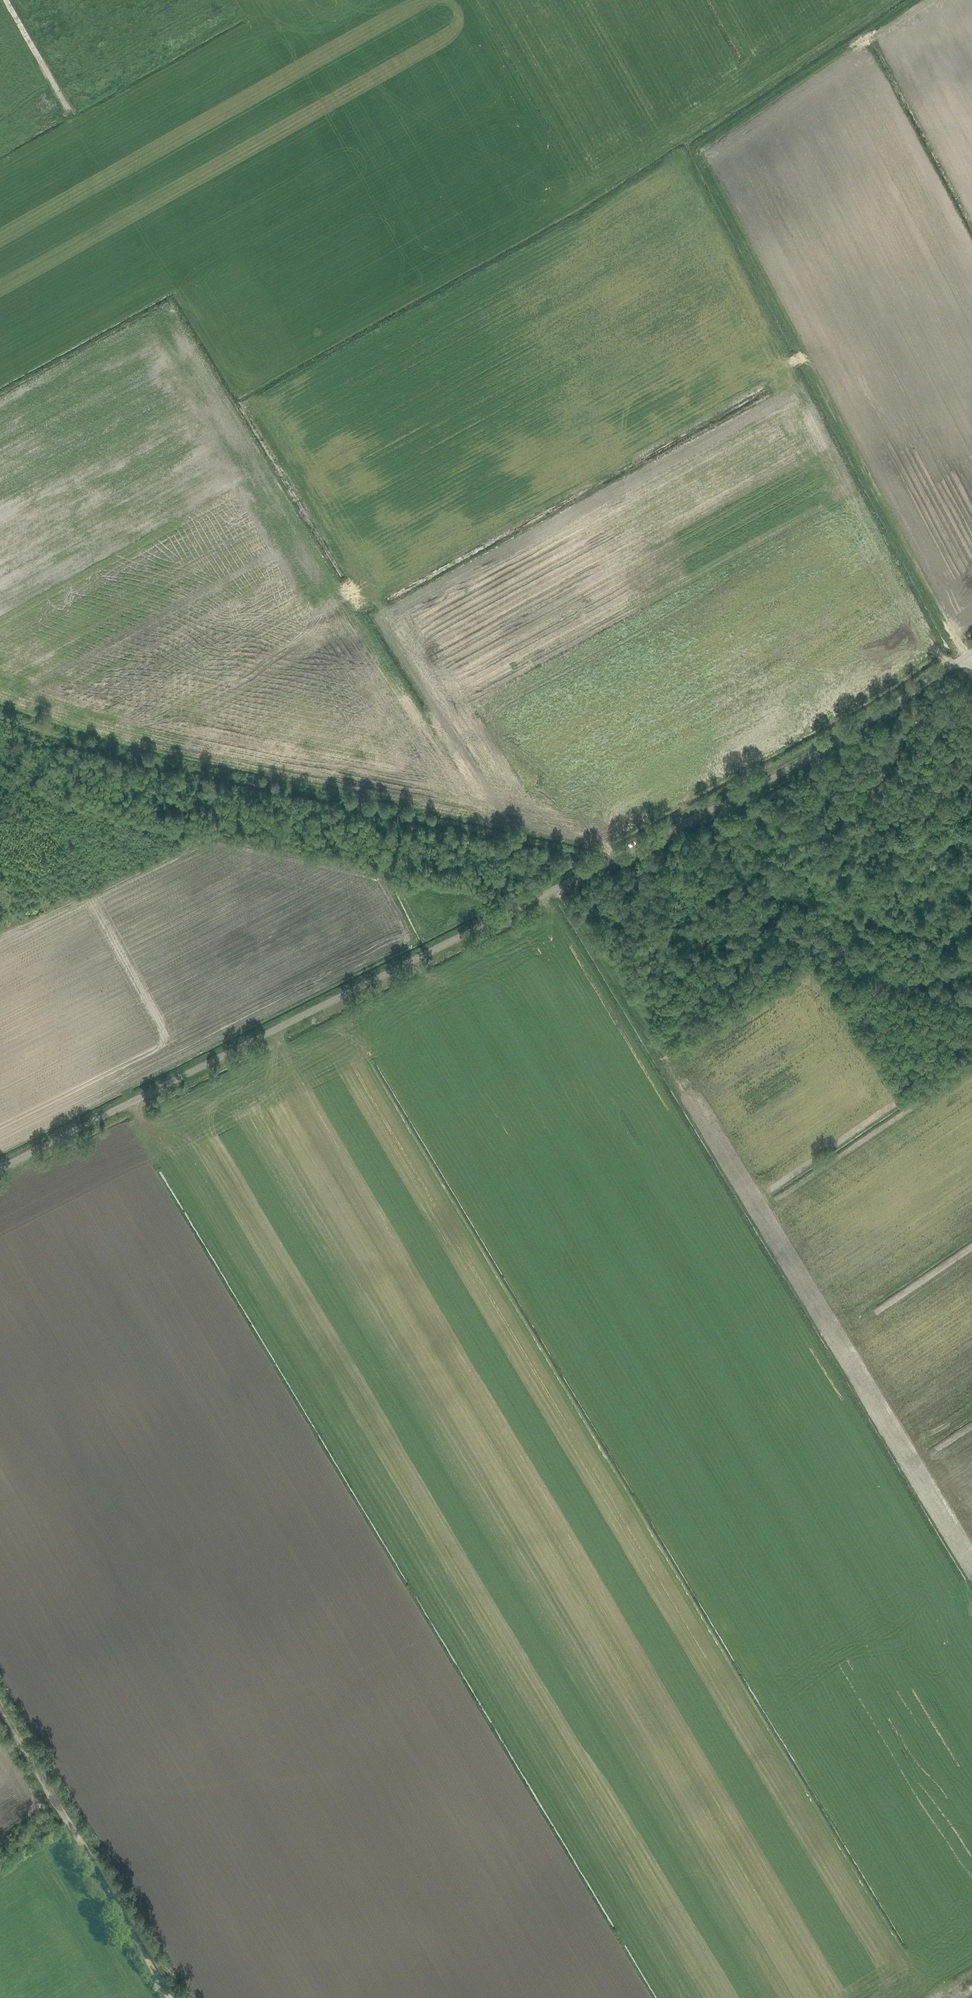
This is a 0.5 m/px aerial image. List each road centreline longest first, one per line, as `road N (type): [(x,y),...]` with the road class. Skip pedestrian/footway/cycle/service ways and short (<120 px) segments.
road 1 (unclassified): [(0,1168),(777,774),(968,655)]
road 2 (track): [(916,0),(694,146),(960,659)]
road 3 (track): [(619,857),(971,937)]
road 4 (track): [(172,1997),(0,1711)]
road 5 (track): [(559,886),(658,1050)]

